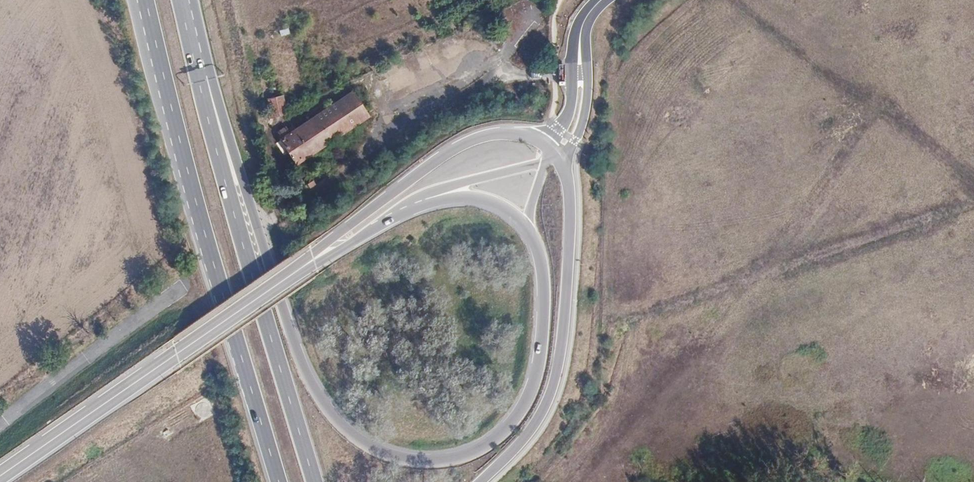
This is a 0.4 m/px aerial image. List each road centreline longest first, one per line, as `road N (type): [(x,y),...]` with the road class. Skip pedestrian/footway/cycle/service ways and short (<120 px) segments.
road 1 (primary): [(525,229),(542,281),(540,352),(510,424),(448,459),(403,460),(360,442),(327,409),(302,363),(189,0)]
road 2 (primary): [(314,481),(179,0)]
road 3 (primary): [(174,115),(280,481)]
road 4 (primary): [(312,262),(0,479)]
road 5 (primary): [(480,481),(528,433),(557,369),(570,213),(557,158)]
road 6 (primary): [(548,148),(508,134),(463,143),(312,262)]
road 7 (unclassified): [(391,216),(439,189),(545,161)]
road 8 (primary): [(391,216),(467,196),(504,209),(525,229)]
road 9 (primary): [(138,0),(174,115)]

